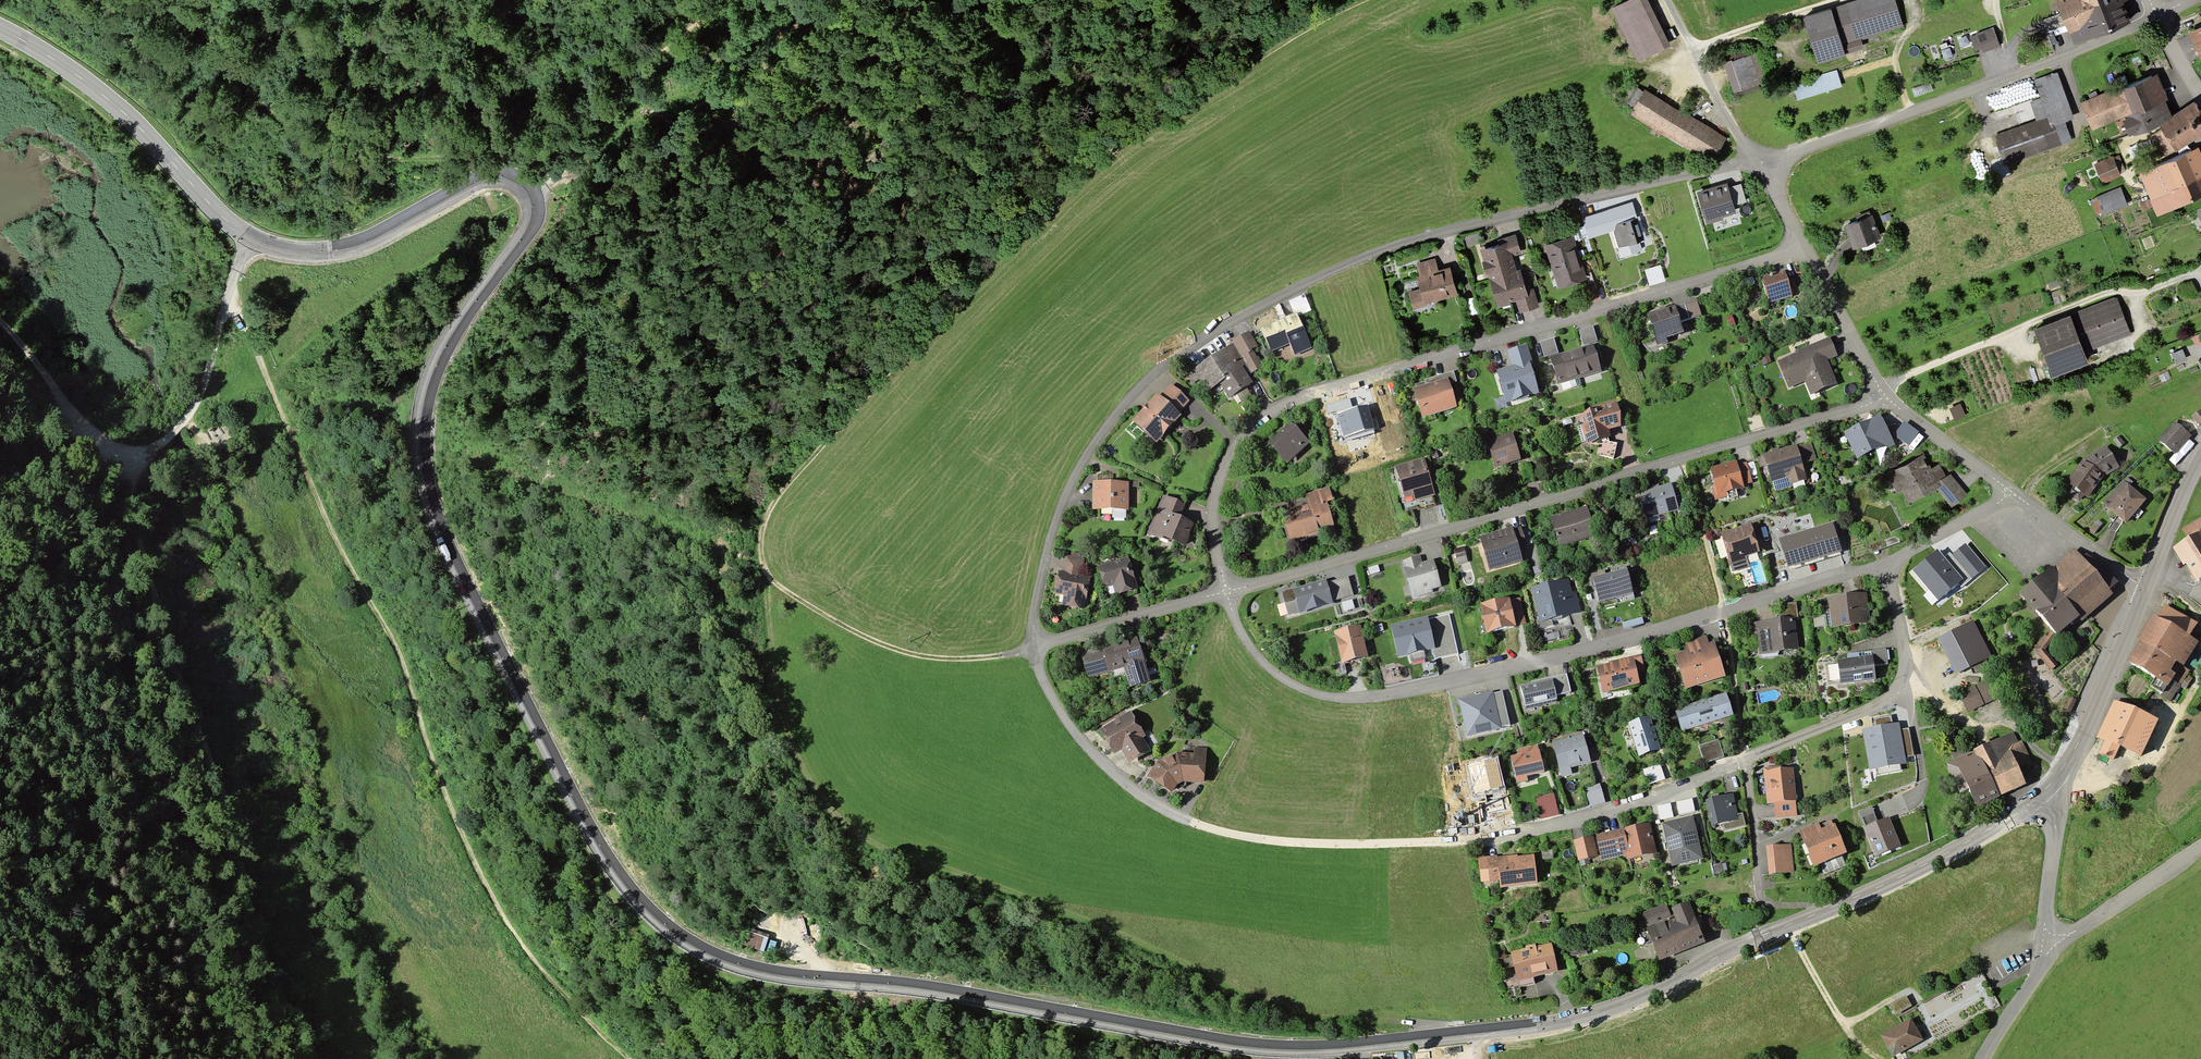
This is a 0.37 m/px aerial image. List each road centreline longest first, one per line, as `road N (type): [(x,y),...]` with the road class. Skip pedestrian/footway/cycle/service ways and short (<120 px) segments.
road 1 (secondary): [(1825,911),(1605,1012),(1526,1028),(1324,1049),(1211,1042),(926,991),(763,972),(689,944),(624,884),(582,816),(458,571),(427,487),(422,444),(433,377),(454,332),(520,241),(535,202),(510,178),(494,176),(376,238),(338,249),(279,248),(231,223),(113,104),(0,28)]
road 2 (track): [(1354,0),(1087,166),(947,302),(769,511),(762,546),(773,583),(859,634),(940,659),(1034,649)]
road 3 (residential): [(1034,649),(1041,564),(1081,460),(1166,360),(1314,276),(1409,238),(1759,161)]
road 4 (residential): [(1745,757),(1535,826),(1388,839),(1264,836),(1192,823),(1120,780),(1046,690),(1034,649)]
road 5 (track): [(268,376),(323,511),(403,663),(446,802),(488,888),(523,946),(631,1058)]
road 6 (residential): [(1804,249),(1293,401),(1242,432),(1220,484),(1216,536),(1228,593)]
road 7 (residential): [(1228,593),(1241,632),(1266,665),(1313,692),(1371,699),(1469,680),(1887,565)]
road 8 (residential): [(1884,396),(1228,593)]
road 9 (track): [(312,1058),(259,926),(227,806),(174,660),(125,460)]
road 10 (track): [(125,460),(104,483),(122,617),(123,699),(102,829),(101,930),(124,1058)]
road 11 (residential): [(1759,161),(2154,18)]
road 12 (track): [(233,0),(252,42),(351,153),(503,156),(519,160),(521,186)]
road 13 (track): [(1884,396),(1893,381),(2109,292),(2200,276)]
road 14 (residential): [(1887,565),(1903,661),(1897,691),(1745,757)]
road 15 (track): [(521,186),(547,149),(724,0)]
road 16 (track): [(754,49),(564,176),(521,186)]
road 17 (secondary): [(2042,795),(1923,866),(1825,911)]
road 18 (secondary): [(2145,587),(2076,748),(2042,795)]
road 19 (residential): [(1825,911),(1766,904),(1755,892),(1745,757)]
road 20 (residential): [(1228,593),(1034,649)]
road 21 (track): [(232,301),(188,416),(168,438),(125,460)]
road 22 (track): [(125,460),(89,434),(0,322)]
road 23 (track): [(1759,161),(1741,143),(1666,0)]
road 24 (unclassified): [(2043,943),(2200,849)]
road 25 (residential): [(1804,249),(1884,396)]
road 26 (residential): [(1884,396),(2016,498)]
road 27 (track): [(1842,0),(1689,47)]
road 28 (residential): [(2016,498),(2145,587)]
road 29 (track): [(1789,926),(1836,1012),(1874,1054)]
road 30 (tertiary): [(2043,943),(2057,834),(2042,795)]
road 31 (residential): [(1887,565),(2016,498)]
road 32 (secondary): [(2200,453),(2145,587)]
road 33 (tertiary): [(1985,1058),(2033,982),(2043,943)]

